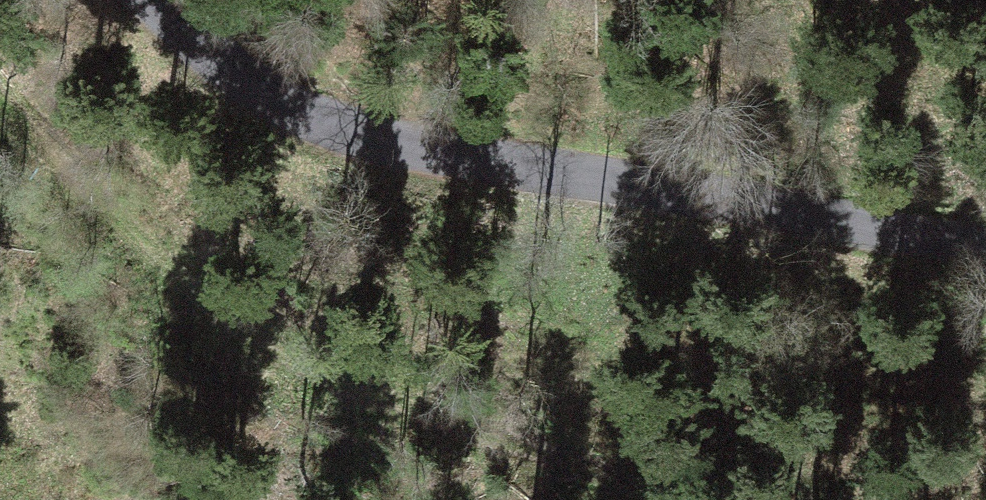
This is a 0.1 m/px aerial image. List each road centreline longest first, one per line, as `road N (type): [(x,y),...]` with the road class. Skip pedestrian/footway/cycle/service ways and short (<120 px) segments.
road 1 (unclassified): [(985,242),(357,134),(258,90),(156,0)]
road 2 (track): [(613,499),(263,348),(0,94)]

